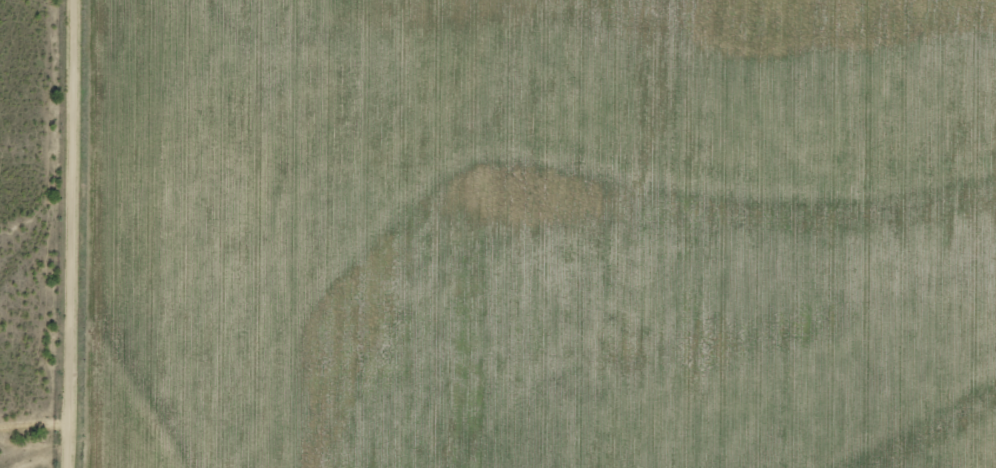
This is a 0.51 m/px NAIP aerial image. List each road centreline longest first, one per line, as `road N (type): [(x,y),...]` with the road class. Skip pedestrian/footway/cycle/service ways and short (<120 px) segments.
road 1 (residential): [(69,467),(77,0)]

